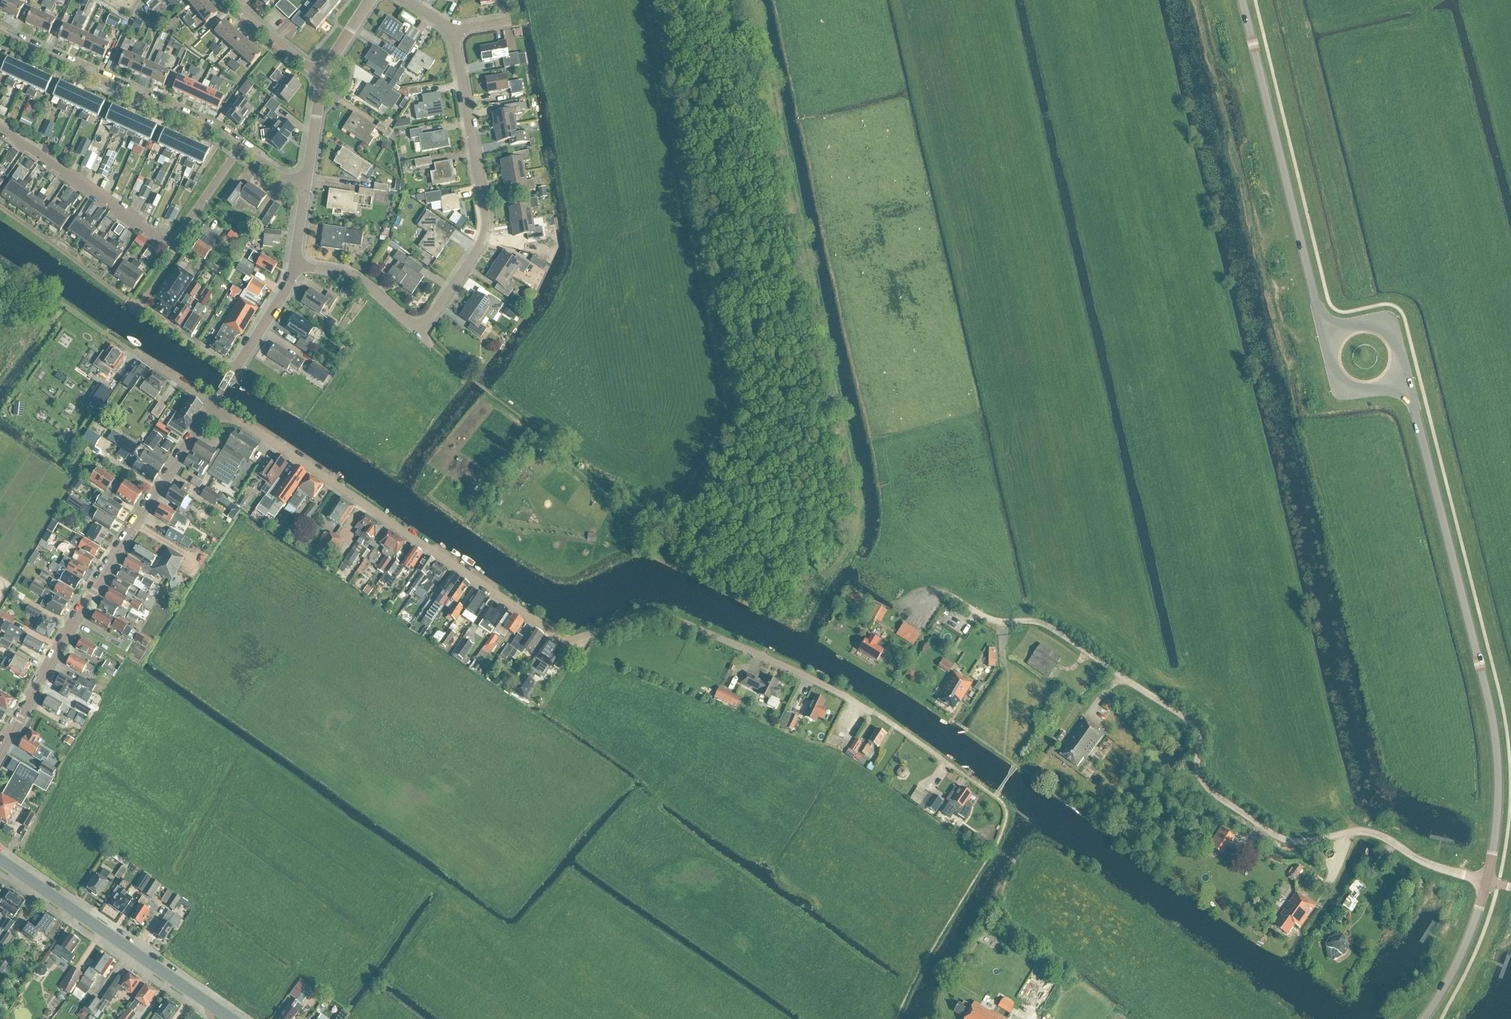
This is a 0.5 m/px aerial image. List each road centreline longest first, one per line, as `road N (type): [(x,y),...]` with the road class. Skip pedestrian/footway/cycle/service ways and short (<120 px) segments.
road 1 (track): [(900,606),(939,591),(996,623),(1045,624),(1195,726),(1201,782),(1283,841),(1362,830),(1431,866),(1510,888)]
road 2 (tertiary): [(1424,1018),(1478,910),(1498,779),(1485,690),(1412,402),(1395,376)]
road 3 (residential): [(873,713),(663,616),(642,615),(578,639),(557,637),(352,500)]
road 4 (residential): [(0,751),(213,404)]
road 5 (tertiary): [(1336,338),(1317,311),(1243,0)]
road 6 (residential): [(417,332),(486,225),(452,32)]
road 7 (residential): [(0,128),(170,243),(239,148)]
road 8 (secondary): [(230,1018),(0,862)]
road 9 (residential): [(239,148),(0,34)]
road 10 (residential): [(213,404),(352,500)]
road 11 (residential): [(293,265),(357,279),(417,332)]
road 12 (residential): [(233,372),(284,294),(293,265)]

